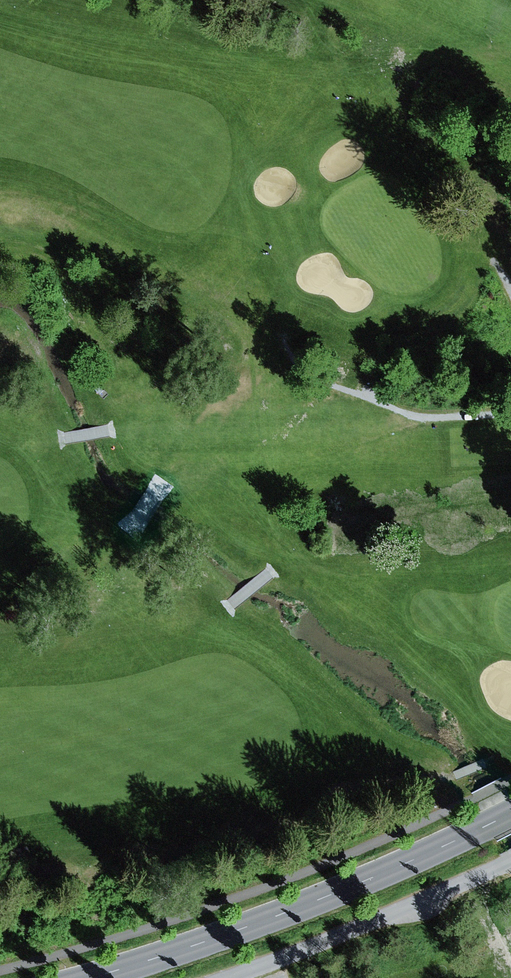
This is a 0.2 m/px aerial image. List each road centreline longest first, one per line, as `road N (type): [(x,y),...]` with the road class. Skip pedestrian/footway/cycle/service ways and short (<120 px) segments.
road 1 (track): [(185,476),(281,563),(227,608),(224,618),(236,636),(279,658),(418,773),(453,775),(510,745)]
road 2 (track): [(286,343),(242,239),(246,168),(265,148),(412,64),(441,51),(510,43)]
road 3 (secondary): [(510,814),(276,917),(88,977)]
road 4 (unclassified): [(510,862),(220,977)]
road 5 (track): [(281,563),(439,686),(499,753)]
road 6 (track): [(286,343),(308,376),(404,413),(510,413)]
road 7 (track): [(404,413),(269,416),(185,476)]
road 8 (track): [(185,476),(120,535),(81,554),(5,575)]
road 9 (track): [(269,416),(182,419),(65,439)]

